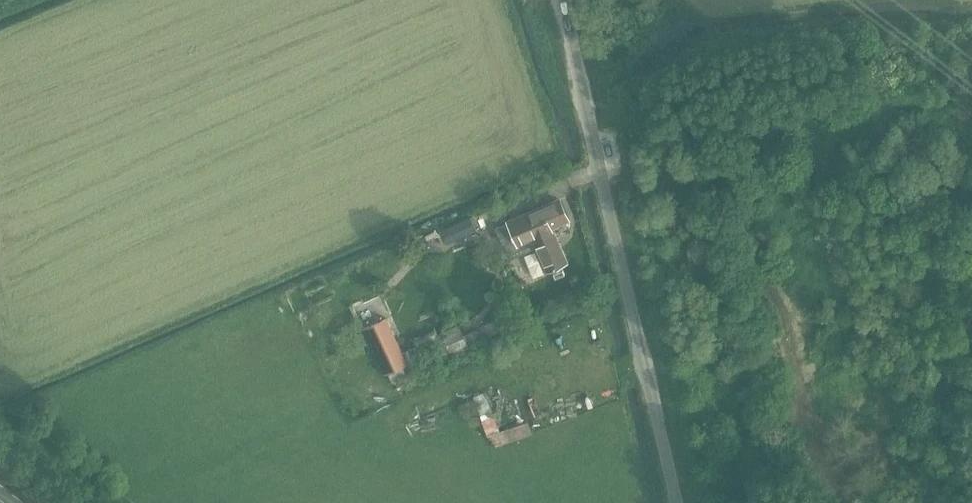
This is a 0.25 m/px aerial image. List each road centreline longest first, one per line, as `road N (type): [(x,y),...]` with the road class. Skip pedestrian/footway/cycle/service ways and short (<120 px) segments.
road 1 (unclassified): [(675,502),(618,275),(566,0)]

